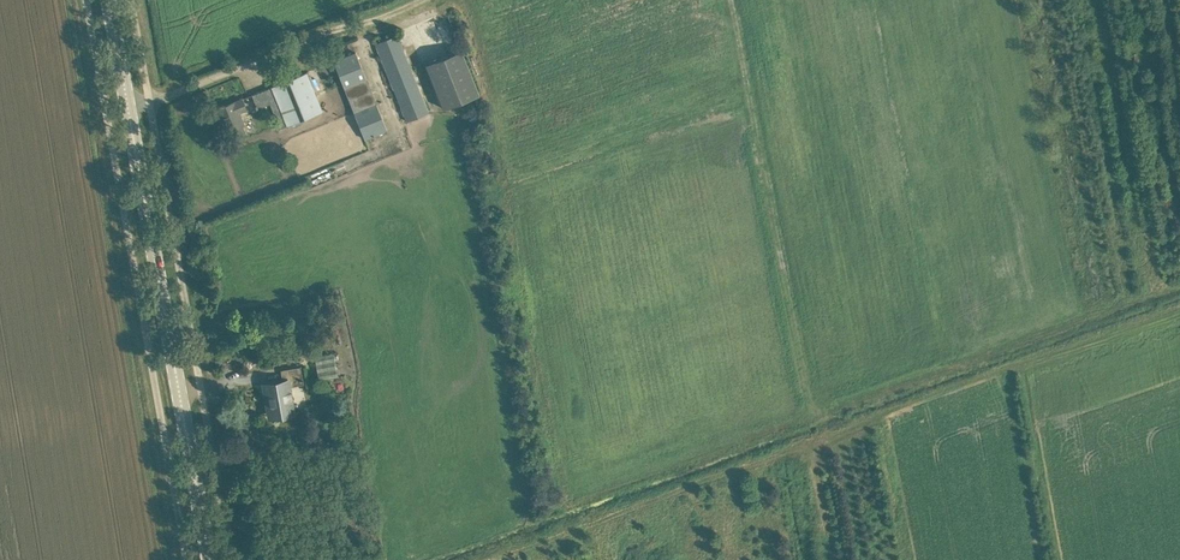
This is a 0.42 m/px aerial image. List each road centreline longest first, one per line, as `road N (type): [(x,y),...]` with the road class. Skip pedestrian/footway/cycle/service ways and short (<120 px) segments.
road 1 (unclassified): [(232,559),(151,106)]
road 2 (primary): [(209,559),(130,113)]
road 3 (unclassified): [(107,121),(185,559)]
road 4 (unclassified): [(151,106),(419,5)]
road 5 (unclassified): [(86,0),(107,121)]

